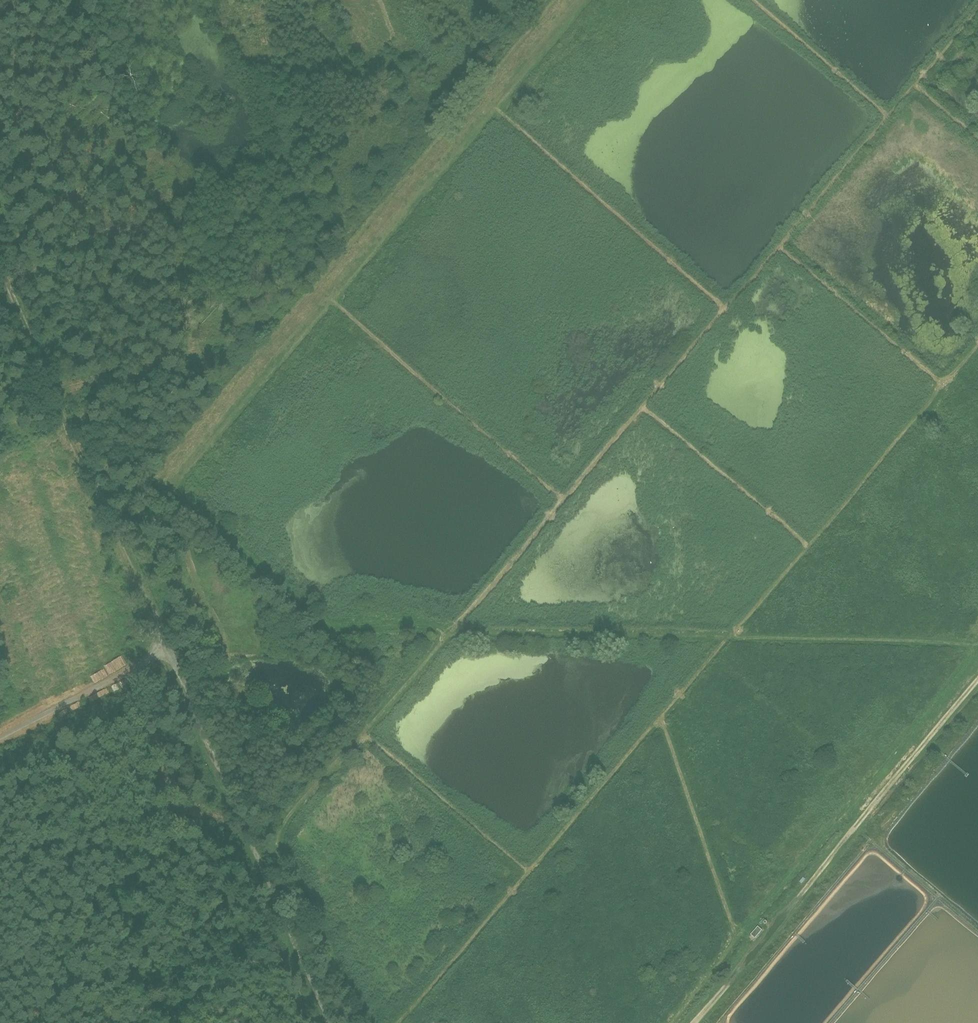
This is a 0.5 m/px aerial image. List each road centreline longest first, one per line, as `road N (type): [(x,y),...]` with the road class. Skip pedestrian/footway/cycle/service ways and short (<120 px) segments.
road 1 (track): [(168,649),(326,1022)]
road 2 (track): [(138,456),(107,496),(168,649)]
road 3 (track): [(0,741),(168,649)]

